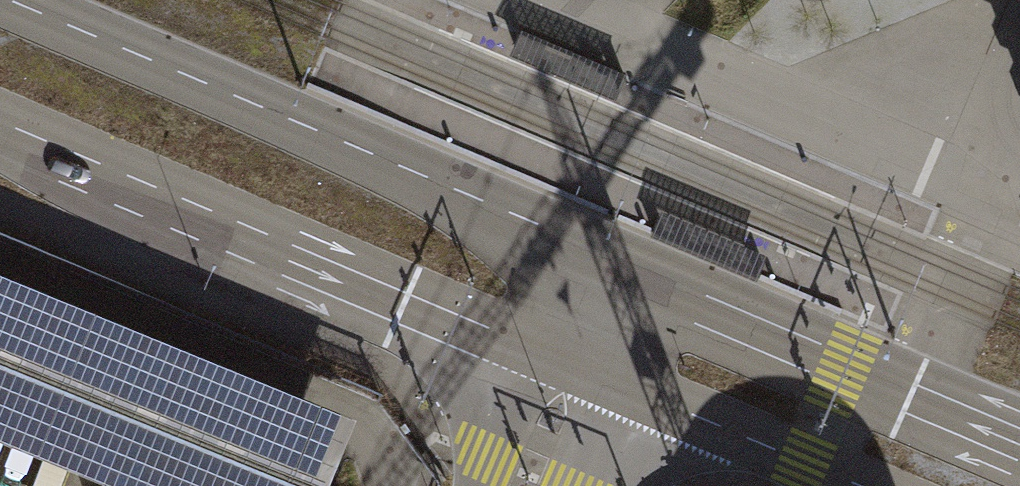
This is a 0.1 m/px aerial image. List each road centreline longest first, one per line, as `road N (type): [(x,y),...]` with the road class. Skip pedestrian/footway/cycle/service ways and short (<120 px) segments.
road 1 (primary): [(1019,433),(3,0)]
road 2 (primary): [(0,126),(872,485)]

